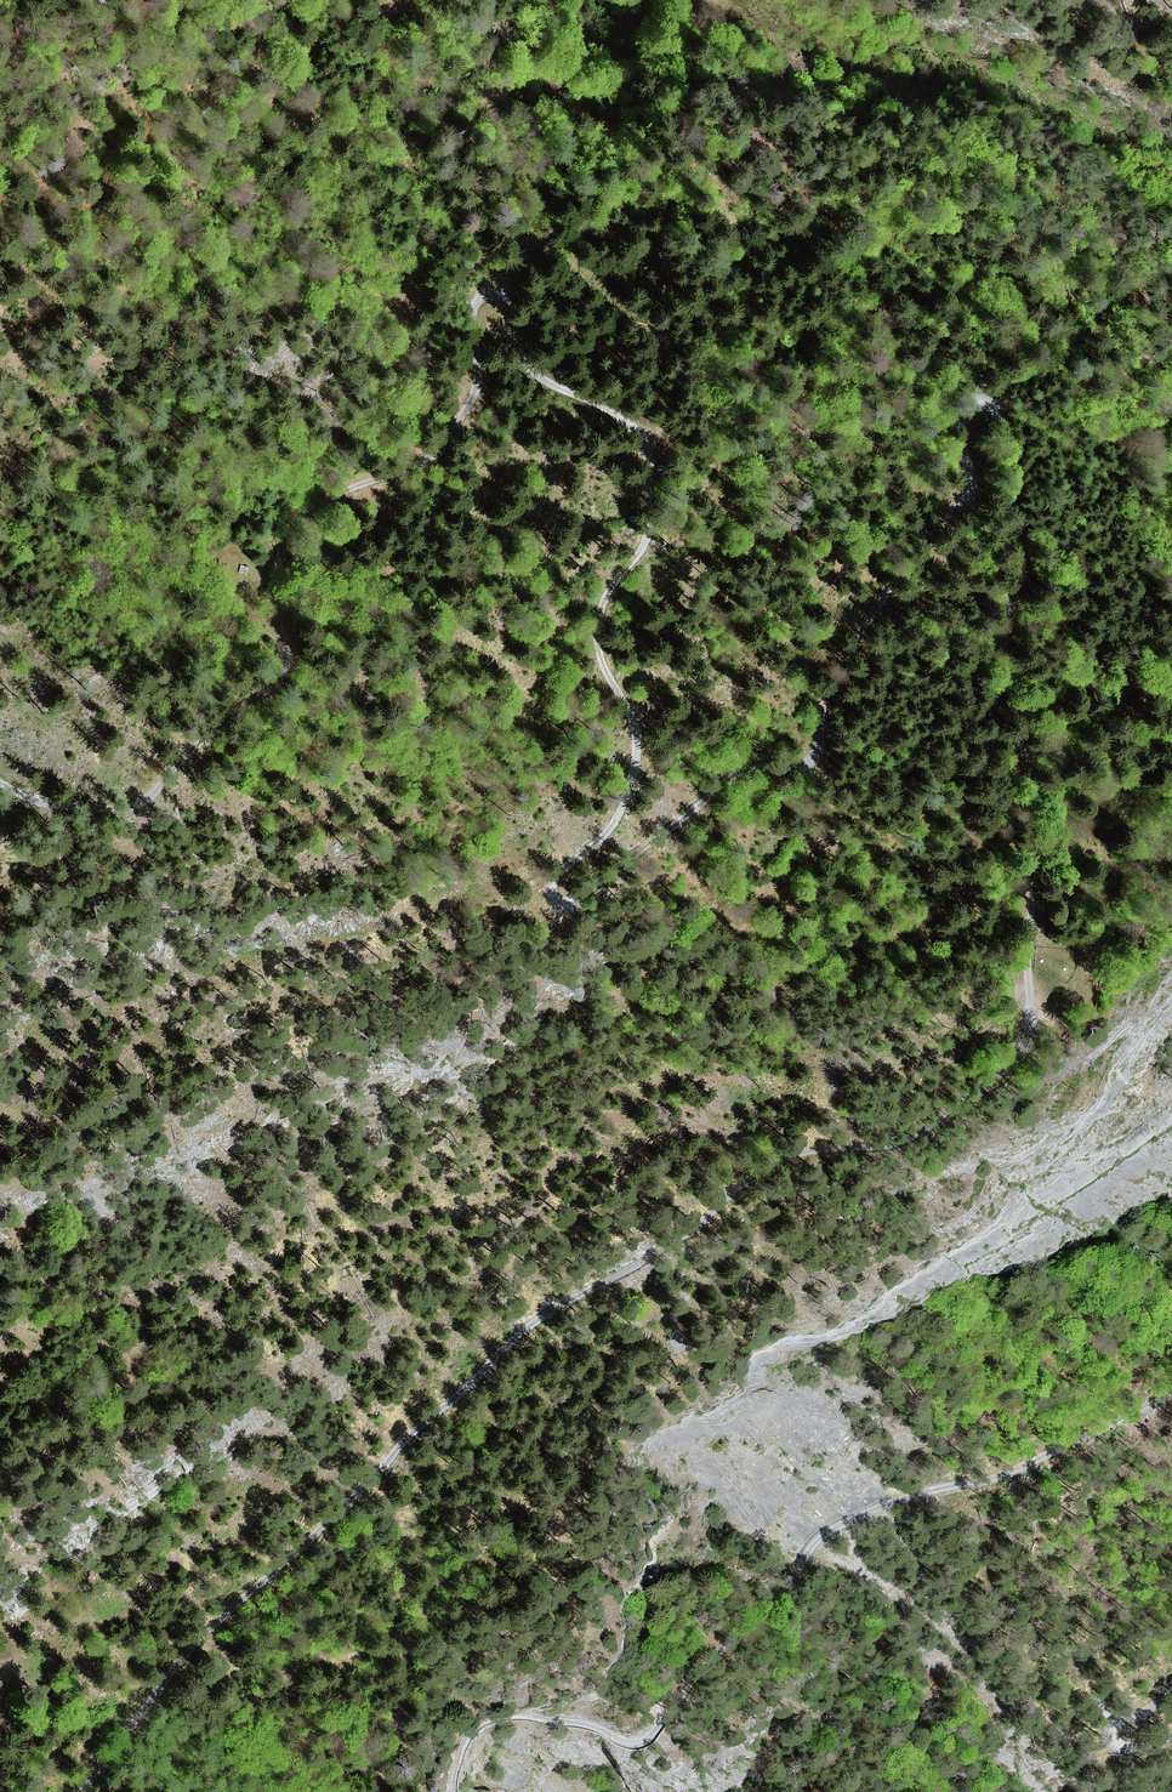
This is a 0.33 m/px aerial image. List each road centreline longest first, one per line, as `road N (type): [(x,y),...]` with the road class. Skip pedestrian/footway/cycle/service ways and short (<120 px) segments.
road 1 (track): [(81,1791),(174,1669),(241,1600),(360,1500),(413,1432),(536,1317),(693,1231),(724,1196),(779,1162),(895,1144),(930,1127),(1016,1055),(1035,1012),(1025,959),(1030,891),(1010,670),(998,627),(1023,523),(994,404),(974,402),(963,421),(977,474),(964,503),(853,633),(808,757),(729,780),(564,906),(552,903),(550,883),(612,824),(639,767),(633,729),(606,675),(597,612),(644,547),(655,489),(637,433),(530,372),(510,339),(512,314),(502,297),(486,298),(471,316),(481,369),(471,415),(452,447),(335,495),(298,527),(272,577),(286,672),(211,730),(164,791),(115,813),(69,810),(0,780)]
road 2 (track): [(1171,1390),(1069,1450),(890,1503),(825,1532),(787,1592),(638,1743),(592,1725),(488,1715),(464,1738),(454,1791)]
road 3 (track): [(409,469),(433,402),(412,303),(416,177),(389,124),(387,0)]
road 4 (track): [(1171,1737),(1122,1750),(1107,1737),(1118,1720),(1171,1690)]

